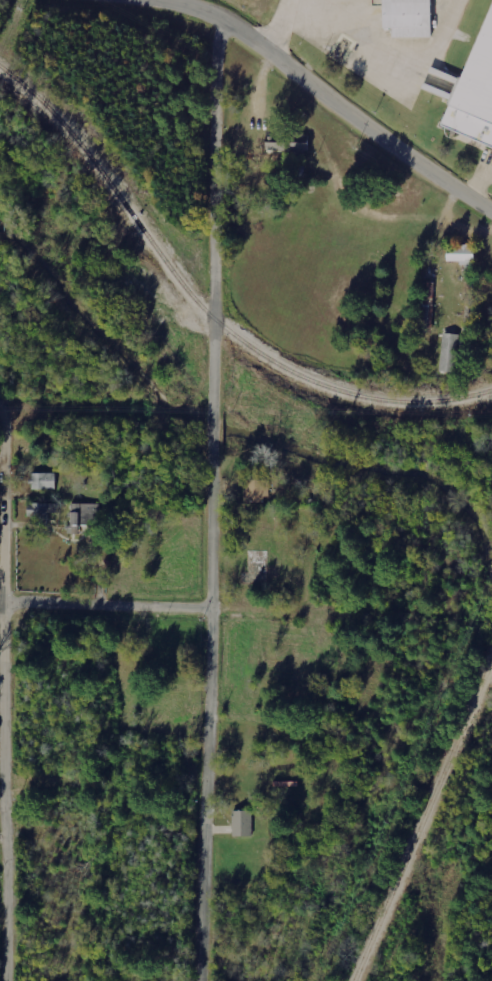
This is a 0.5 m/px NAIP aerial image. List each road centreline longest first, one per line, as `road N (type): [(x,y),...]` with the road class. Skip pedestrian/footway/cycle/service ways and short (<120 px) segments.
road 1 (residential): [(198,980),(220,321),(214,57),(226,21)]
road 2 (residential): [(7,980),(12,426)]
road 3 (tertiary): [(491,210),(191,0)]
road 4 (residential): [(7,598),(211,603)]

